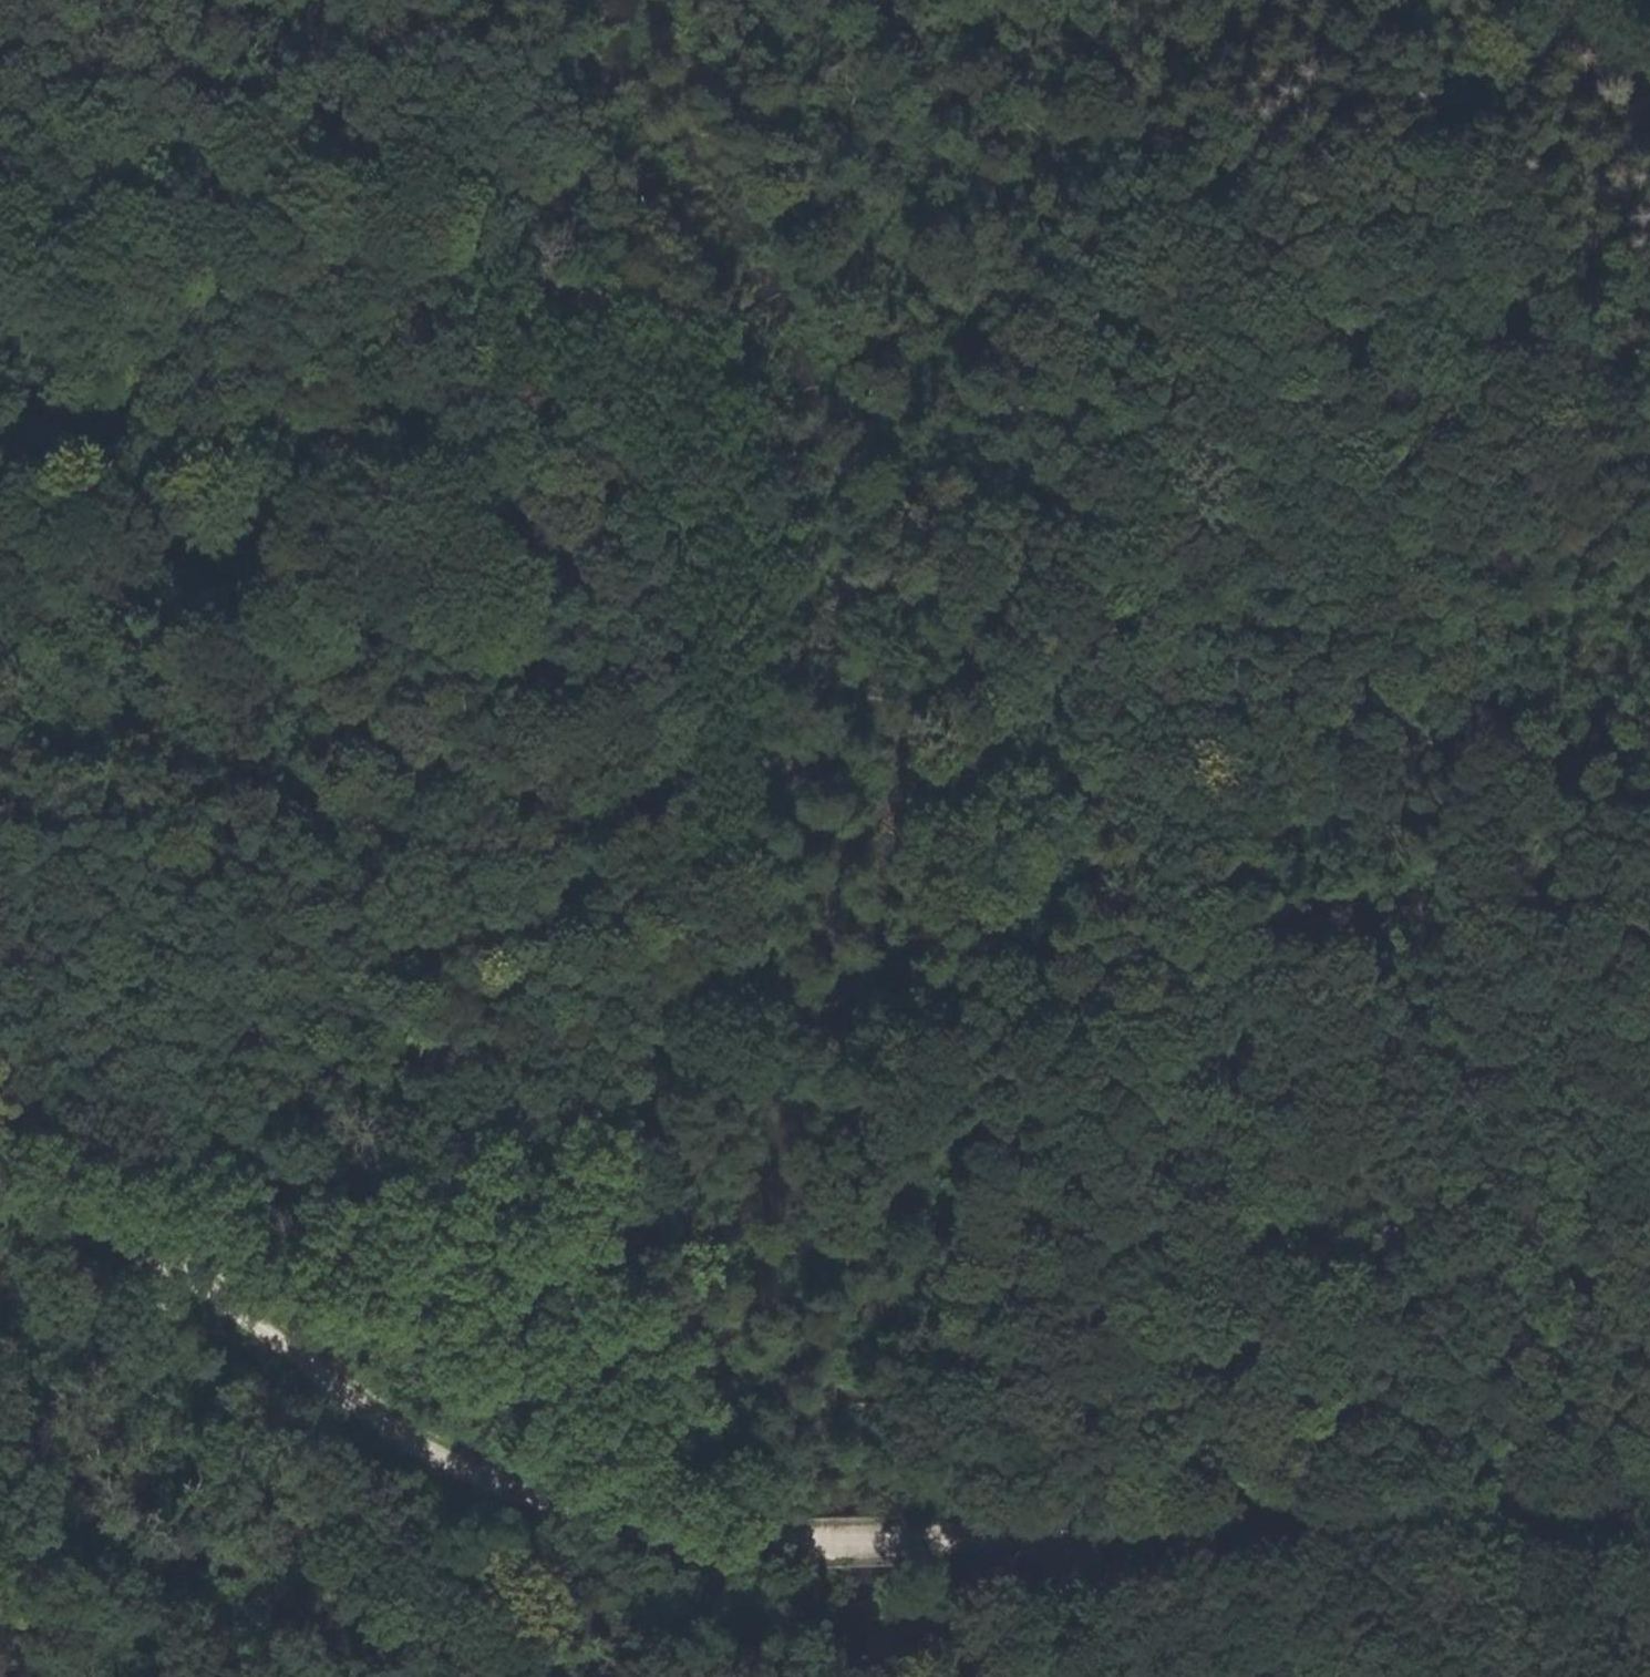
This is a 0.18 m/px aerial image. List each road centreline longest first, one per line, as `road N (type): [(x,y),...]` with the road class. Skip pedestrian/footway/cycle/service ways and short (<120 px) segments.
road 1 (track): [(0,1210),(136,1264),(412,1449),(513,1500),(742,1543)]
road 2 (track): [(1039,1548),(742,1543)]
road 3 (track): [(1128,1676),(1039,1548)]

